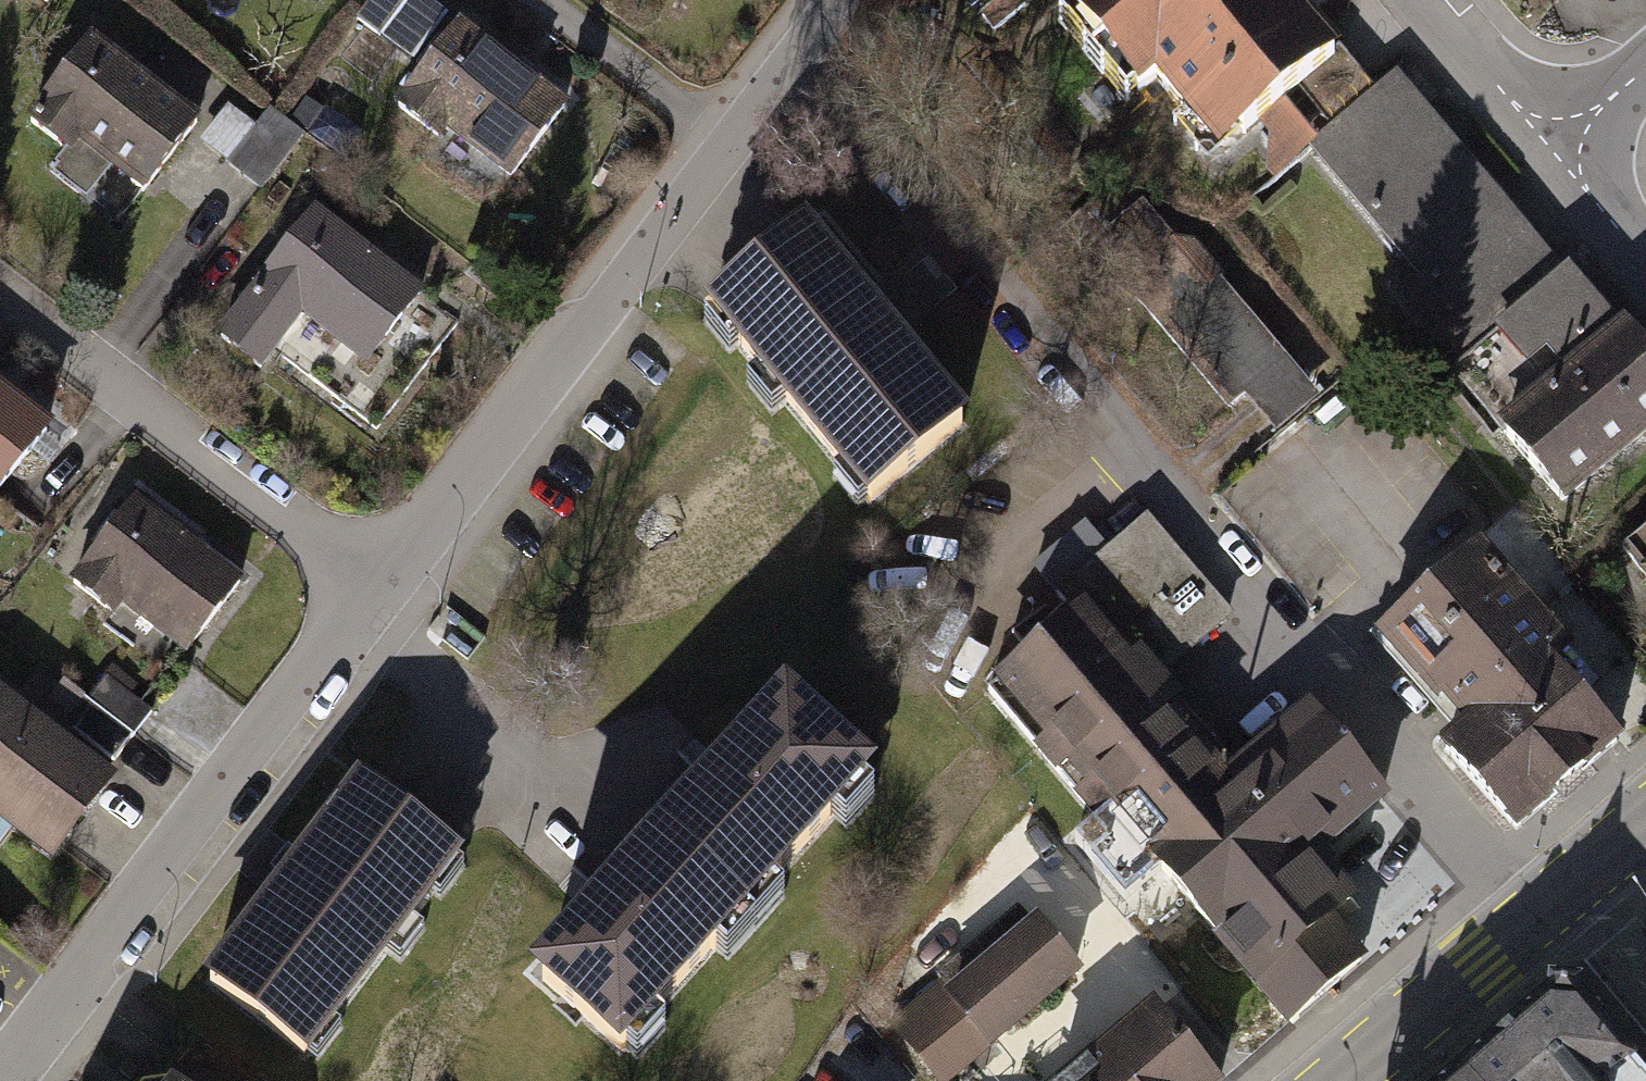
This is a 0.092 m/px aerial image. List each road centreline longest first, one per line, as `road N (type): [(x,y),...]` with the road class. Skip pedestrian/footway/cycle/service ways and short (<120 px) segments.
road 1 (residential): [(1521,939),(928,219),(778,84)]
road 2 (residential): [(378,604),(778,84)]
road 3 (residential): [(4,1080),(378,604)]
road 4 (residential): [(378,604),(0,307)]
road 5 (secondary): [(1355,1080),(1521,939)]
road 6 (residential): [(1551,155),(1418,0)]
road 7 (residential): [(1645,270),(1551,155)]
road 8 (residential): [(1558,905),(1645,1006)]
road 9 (residential): [(1551,155),(1645,73)]

